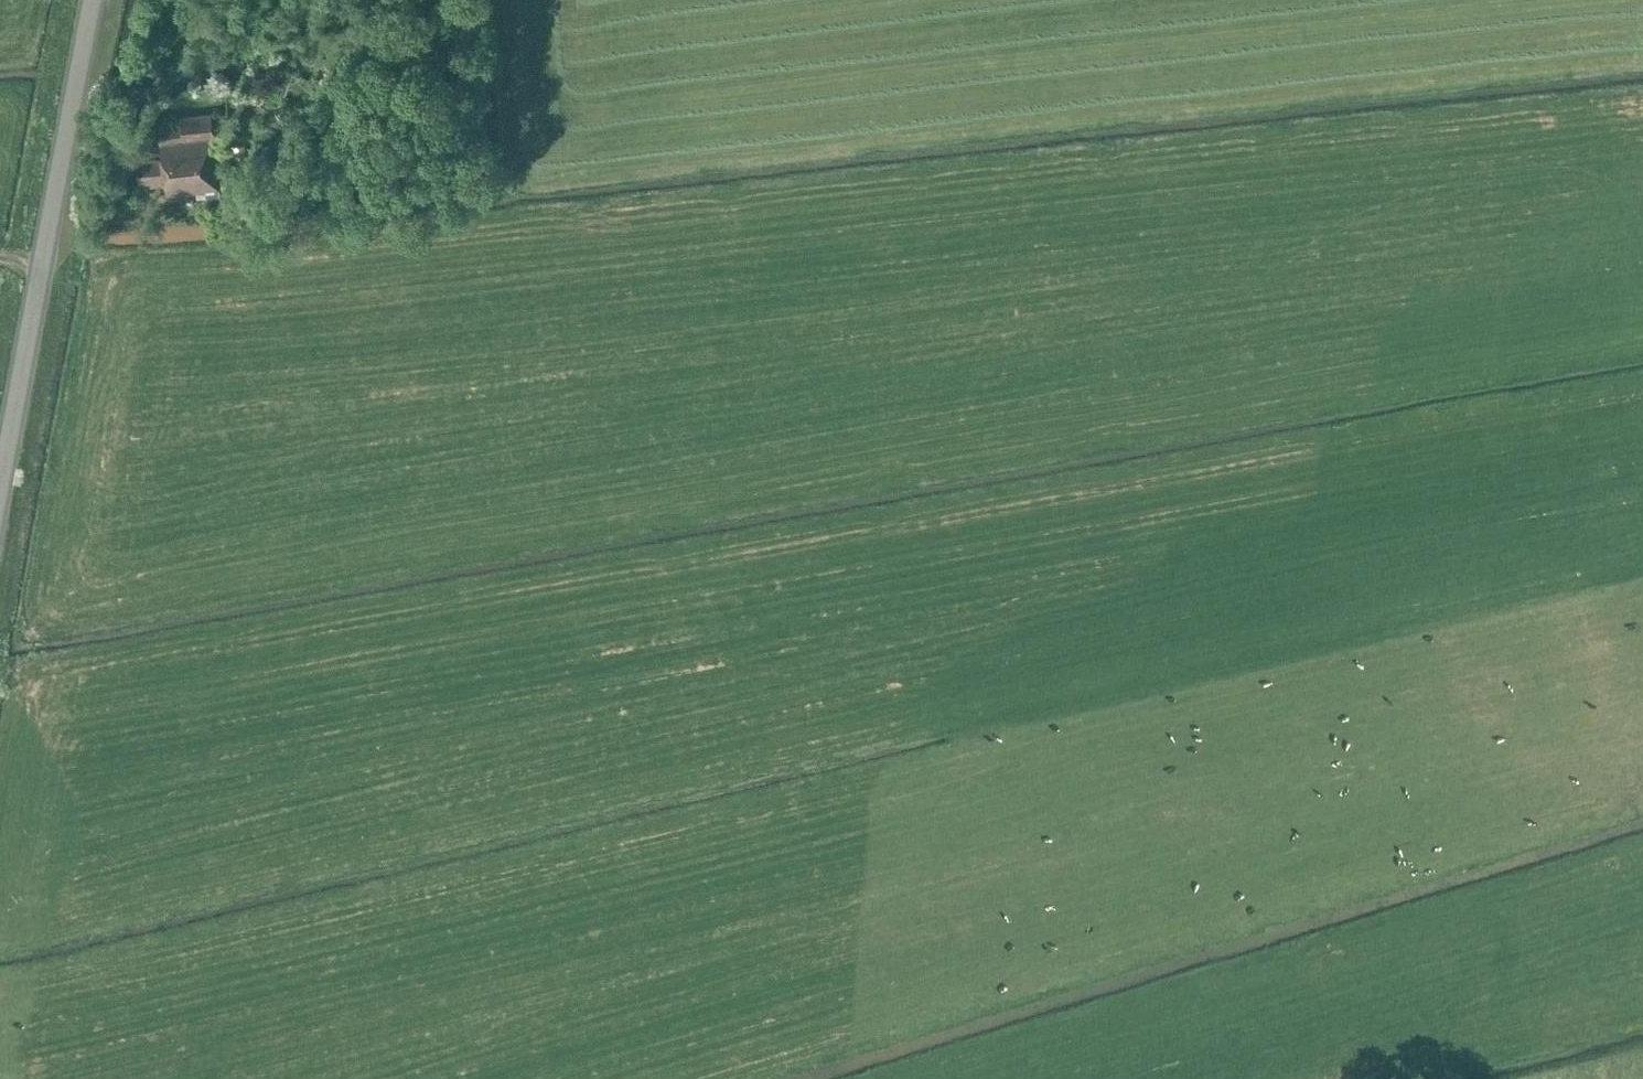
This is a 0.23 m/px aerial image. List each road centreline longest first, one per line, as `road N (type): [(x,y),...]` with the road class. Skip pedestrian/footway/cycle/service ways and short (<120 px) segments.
road 1 (tertiary): [(0,494),(99,0)]

